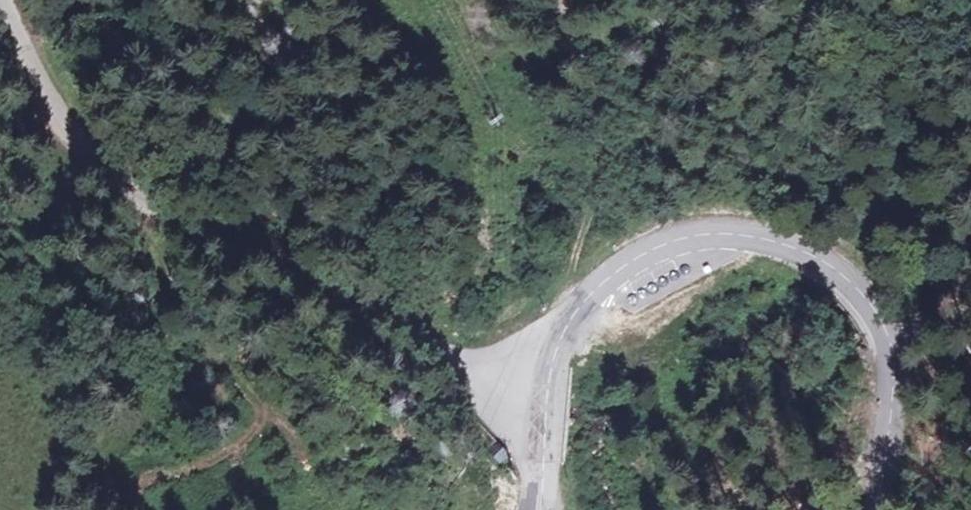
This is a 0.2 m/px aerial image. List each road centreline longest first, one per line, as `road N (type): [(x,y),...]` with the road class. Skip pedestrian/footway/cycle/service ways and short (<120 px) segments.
road 1 (unclassified): [(541,397),(97,160),(48,107),(0,0)]
road 2 (tertiary): [(871,509),(885,414),(884,354),(870,316),(840,278),(802,254),(719,237),(674,244),(633,264),(591,292),(550,349),(541,397)]
road 3 (track): [(570,0),(601,143),(562,288),(574,314),(607,330),(668,308),(706,283),(719,237)]

